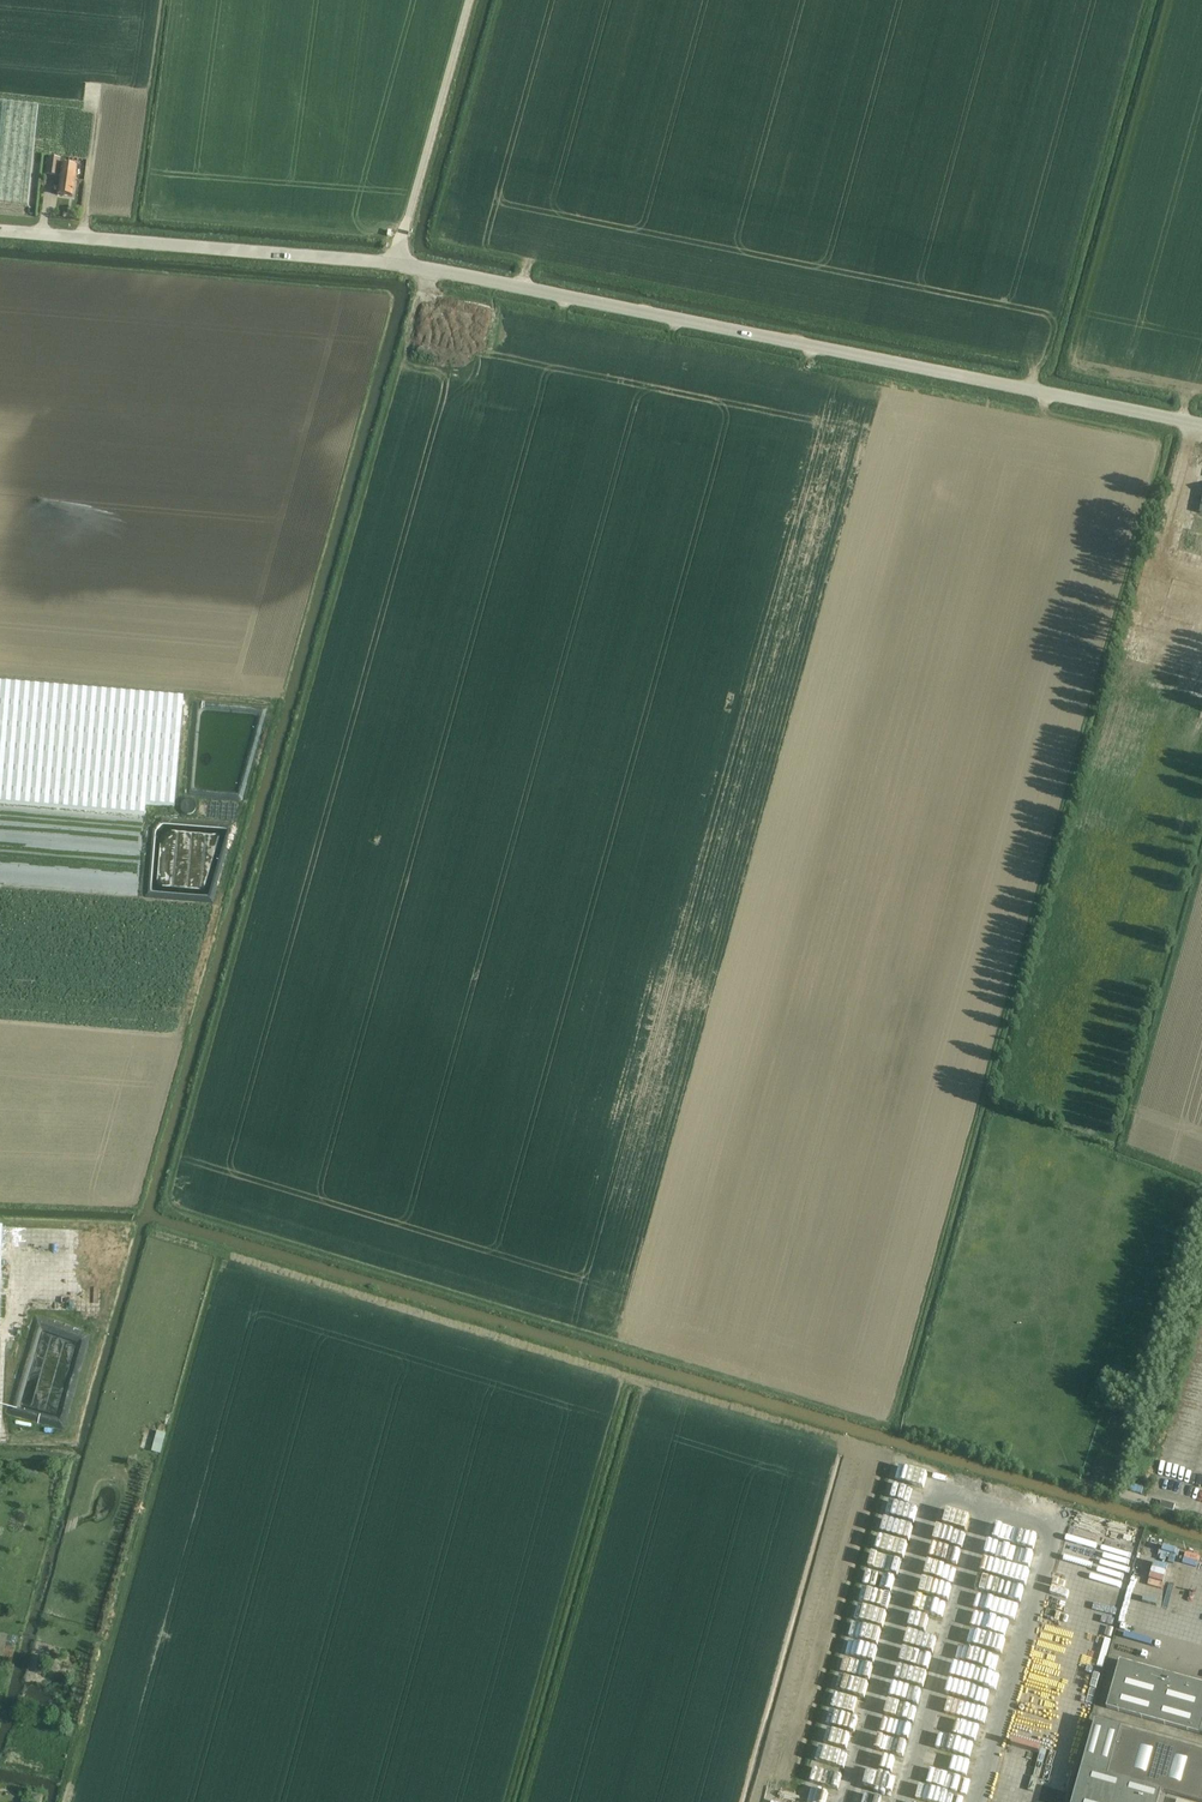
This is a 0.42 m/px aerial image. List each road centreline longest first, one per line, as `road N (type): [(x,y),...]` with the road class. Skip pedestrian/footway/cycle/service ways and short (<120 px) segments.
road 1 (unclassified): [(1201,426),(430,270),(0,231)]
road 2 (track): [(0,1000),(186,1015),(277,692)]
road 3 (track): [(0,1439),(68,1435),(122,1262)]

